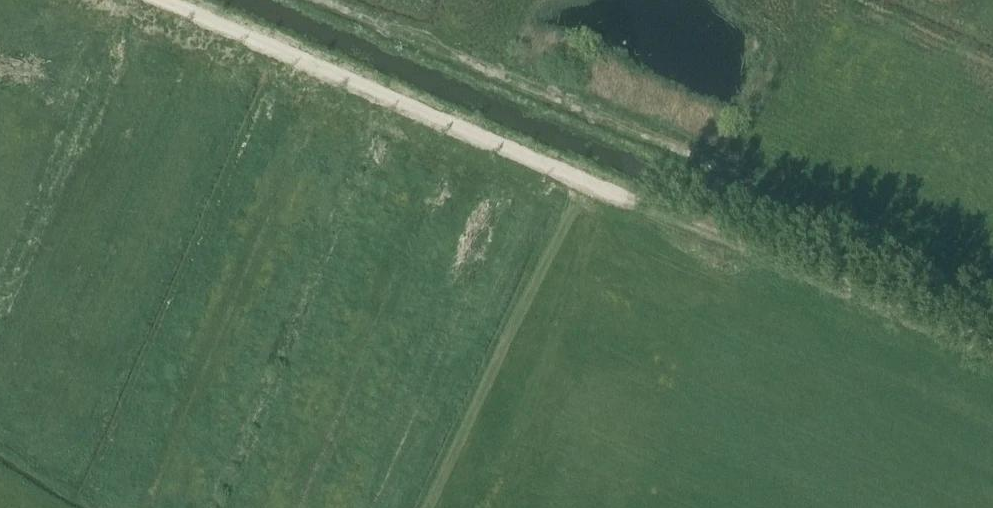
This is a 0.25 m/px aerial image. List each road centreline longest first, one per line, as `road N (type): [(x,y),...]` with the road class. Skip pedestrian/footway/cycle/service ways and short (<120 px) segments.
road 1 (unclassified): [(992,347),(173,0)]
road 2 (track): [(709,160),(328,0)]

